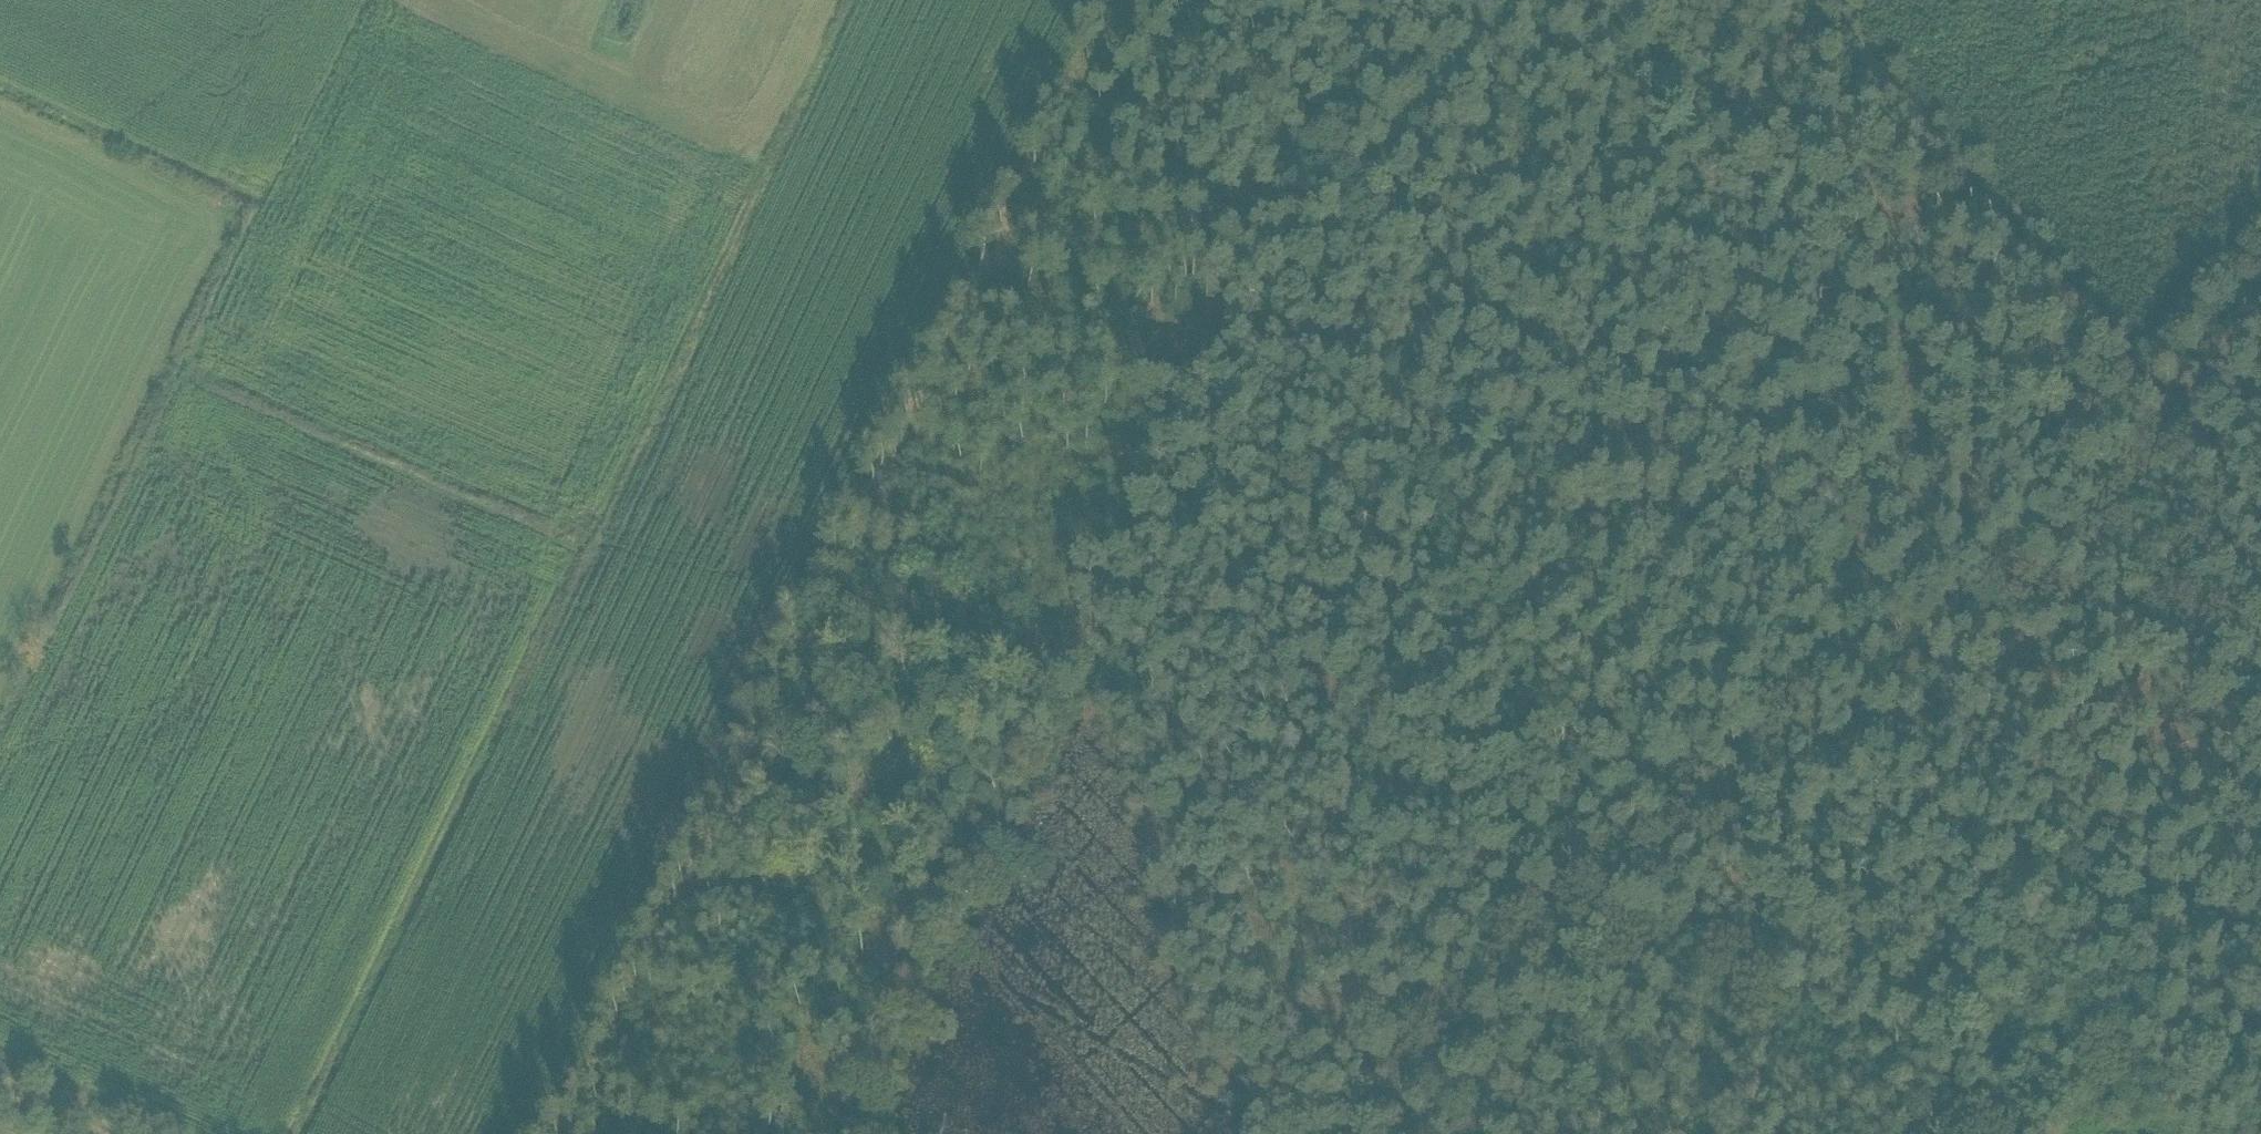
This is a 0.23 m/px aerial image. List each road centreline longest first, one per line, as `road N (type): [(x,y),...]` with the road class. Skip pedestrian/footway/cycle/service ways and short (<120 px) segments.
road 1 (track): [(1820,0),(2143,378),(2260,534)]

